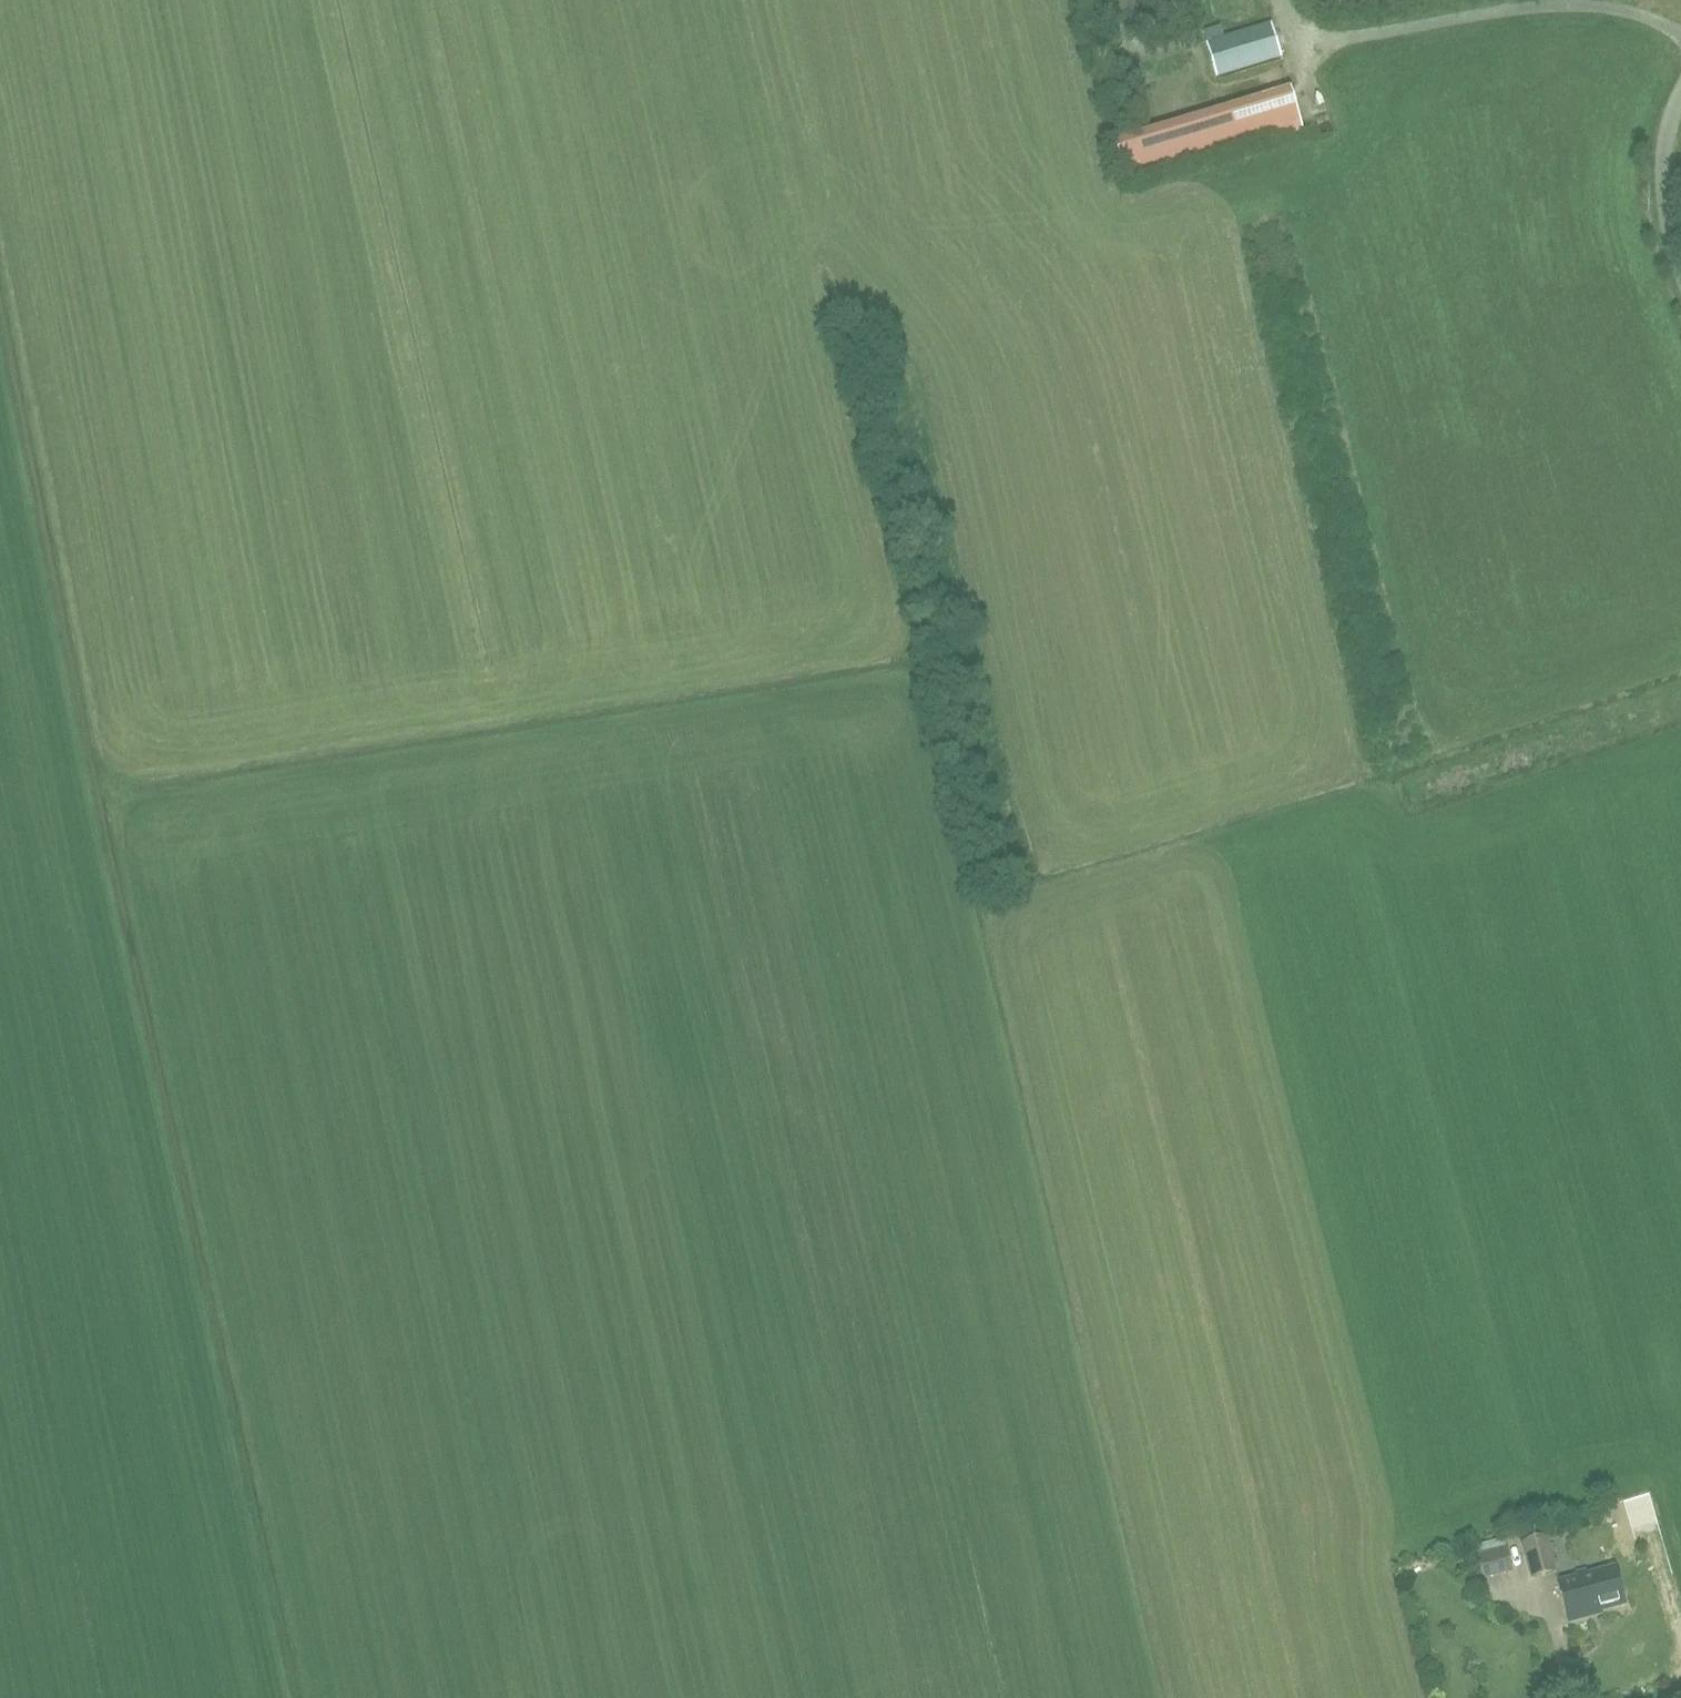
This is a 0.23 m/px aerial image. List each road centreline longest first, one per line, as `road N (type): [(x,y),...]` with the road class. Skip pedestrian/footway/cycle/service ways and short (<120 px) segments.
road 1 (unclassified): [(1680,271),(1663,182),(1680,93)]

